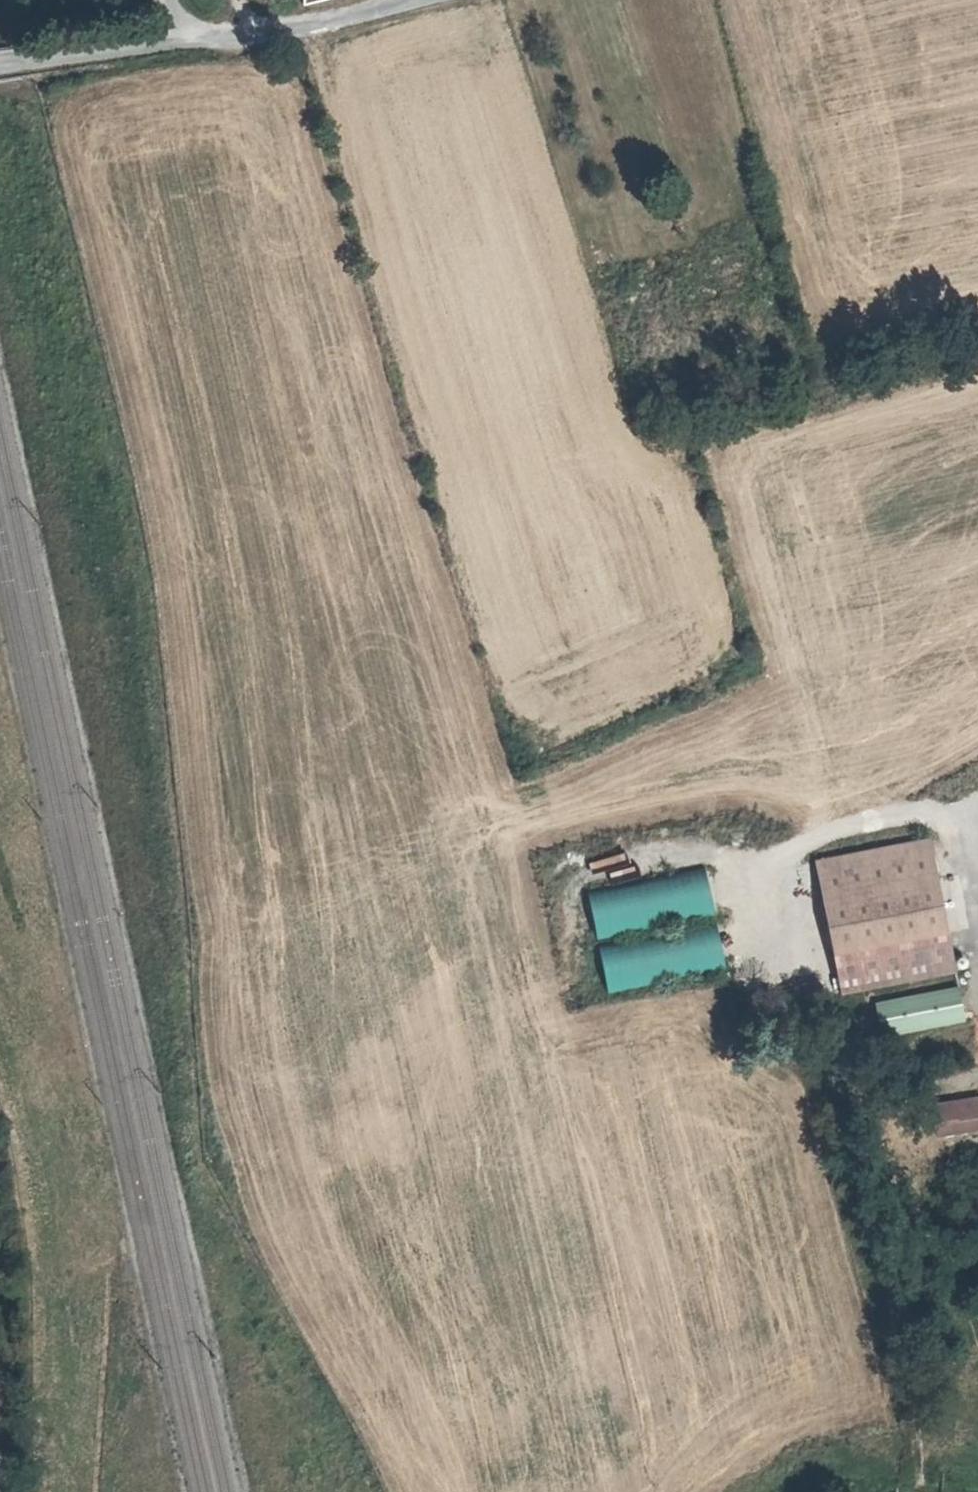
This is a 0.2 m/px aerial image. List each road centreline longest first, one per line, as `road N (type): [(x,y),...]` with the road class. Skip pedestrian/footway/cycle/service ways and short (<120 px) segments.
road 1 (unclassified): [(0,66),(360,19),(442,0)]

